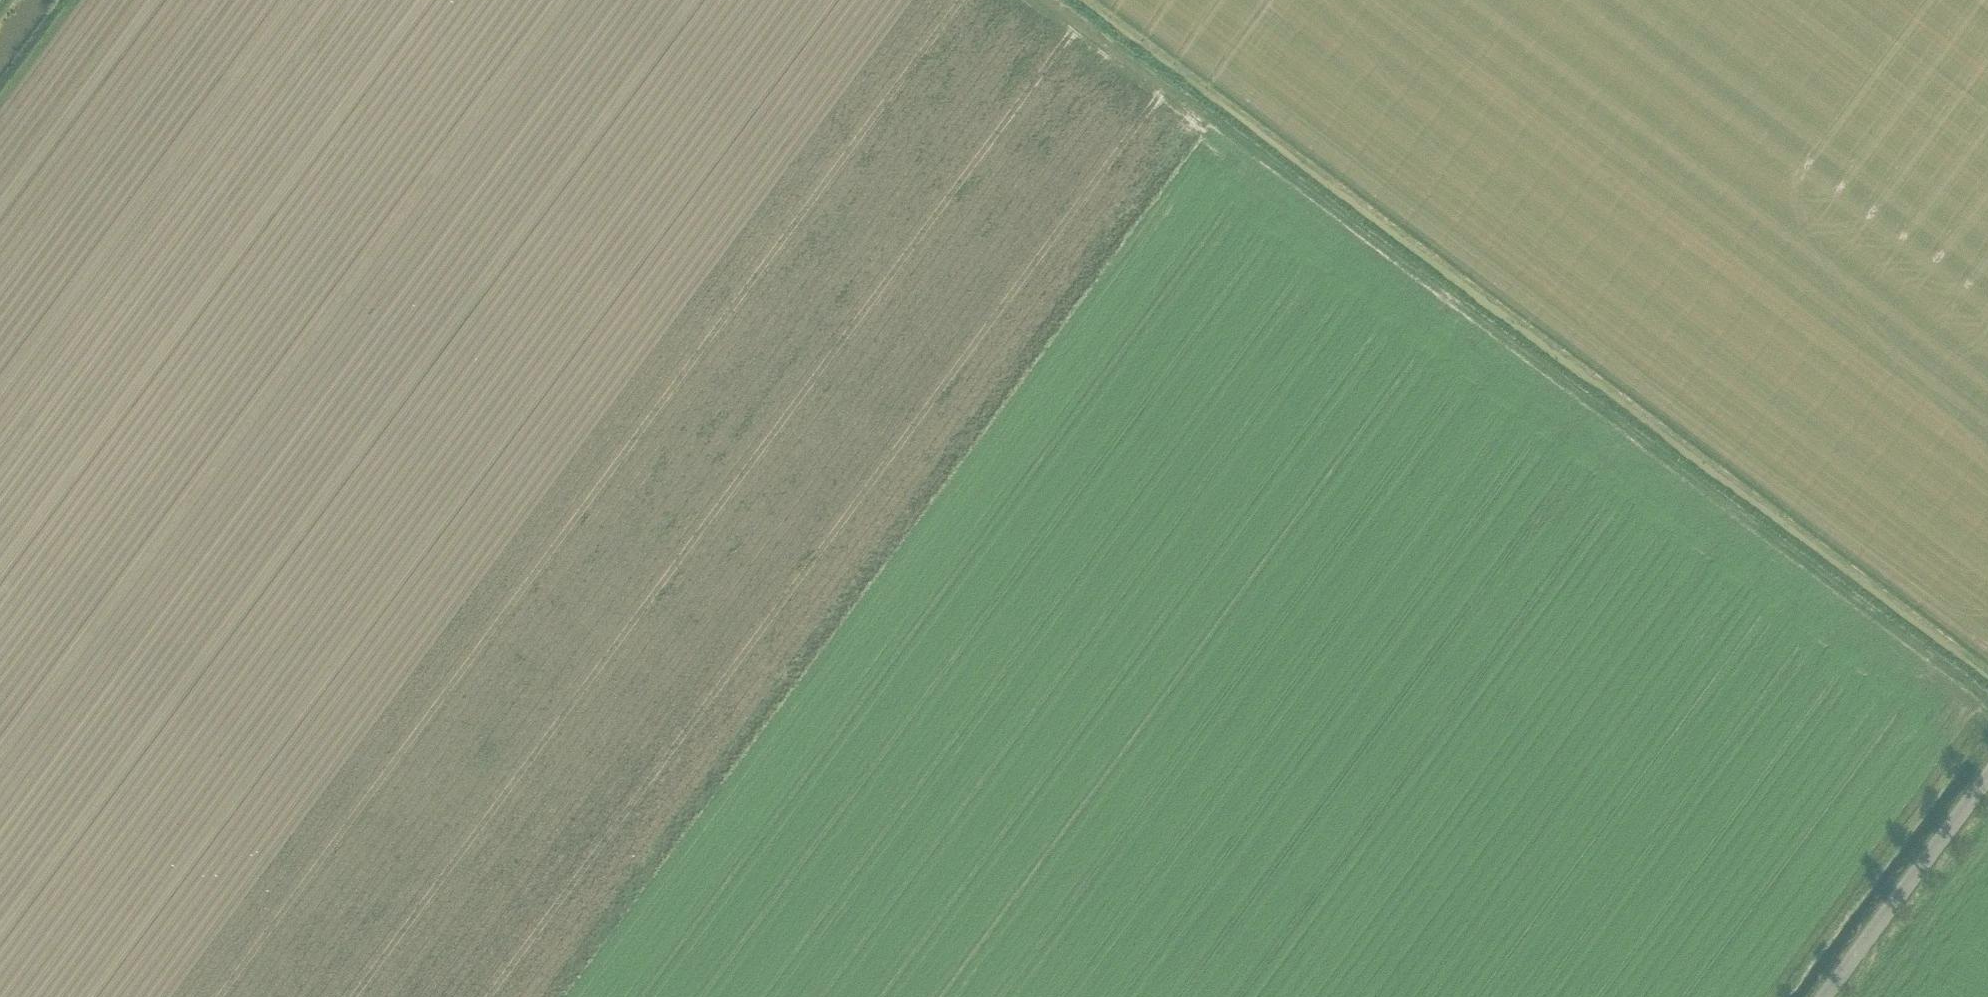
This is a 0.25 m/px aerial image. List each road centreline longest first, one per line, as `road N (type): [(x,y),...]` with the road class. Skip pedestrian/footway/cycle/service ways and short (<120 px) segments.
road 1 (unclassified): [(1831,996),(1987,784)]

